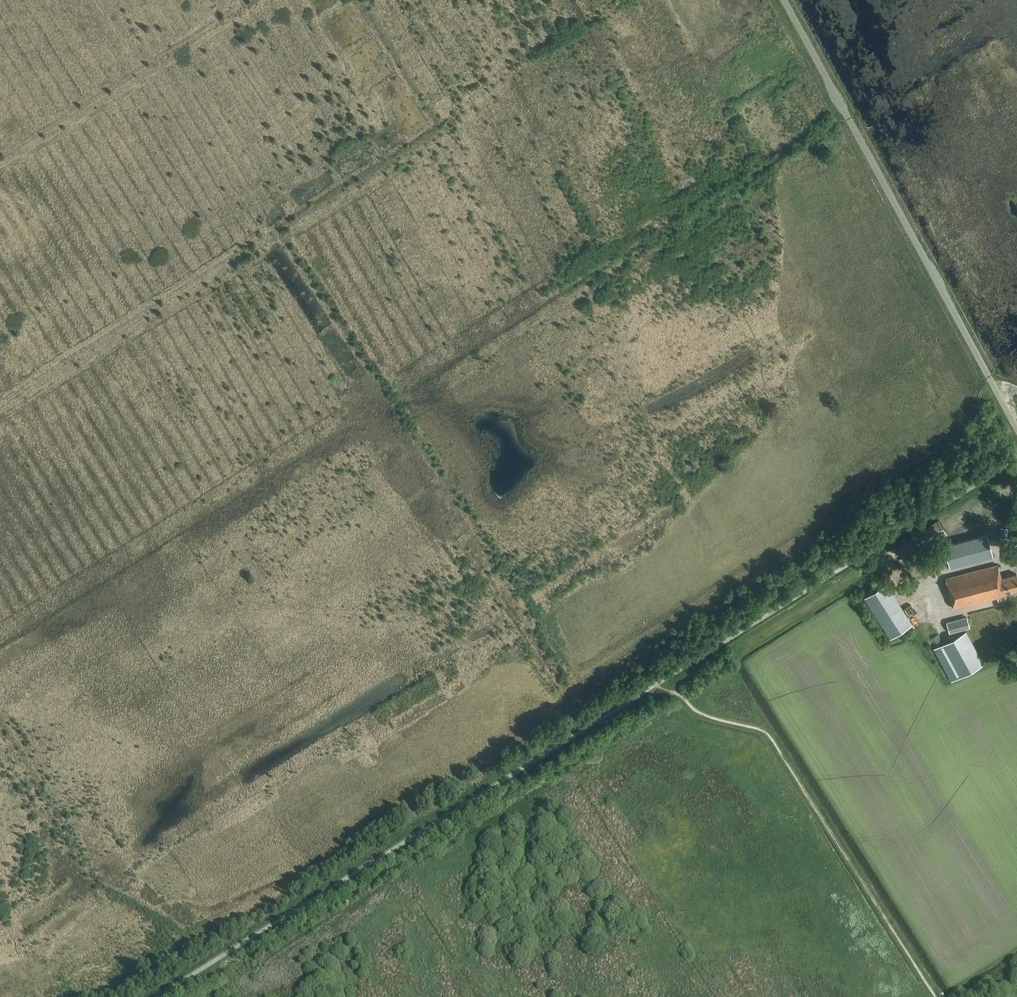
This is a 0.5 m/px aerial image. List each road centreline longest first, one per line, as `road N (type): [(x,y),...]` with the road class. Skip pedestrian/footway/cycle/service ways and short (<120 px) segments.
road 1 (tertiary): [(1016,429),(783,0)]

